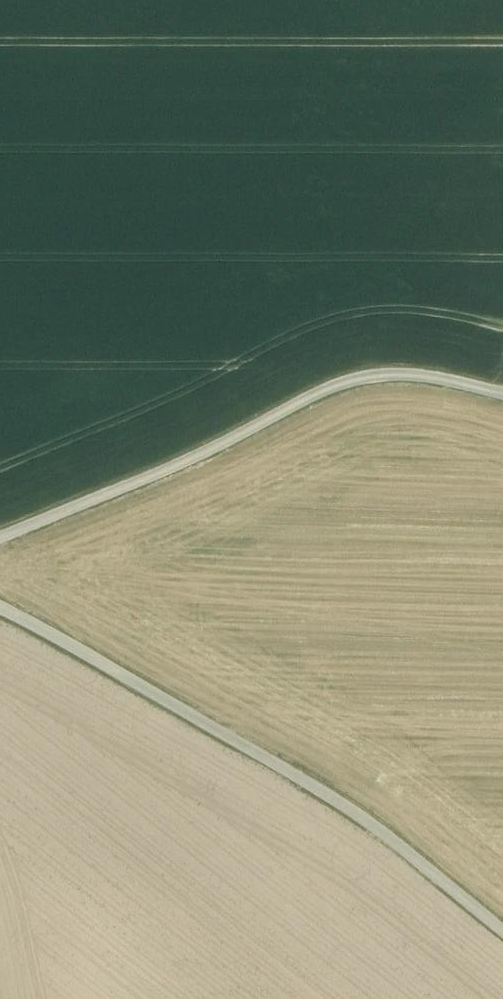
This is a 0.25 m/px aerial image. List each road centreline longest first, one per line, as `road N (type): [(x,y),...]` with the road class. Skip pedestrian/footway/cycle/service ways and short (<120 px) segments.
road 1 (secondary): [(0,549),(395,275),(502,30)]
road 2 (track): [(502,935),(365,819),(171,707),(68,634),(0,605)]
road 3 (unclassified): [(502,392),(433,376),(354,378),(203,455),(0,539)]

